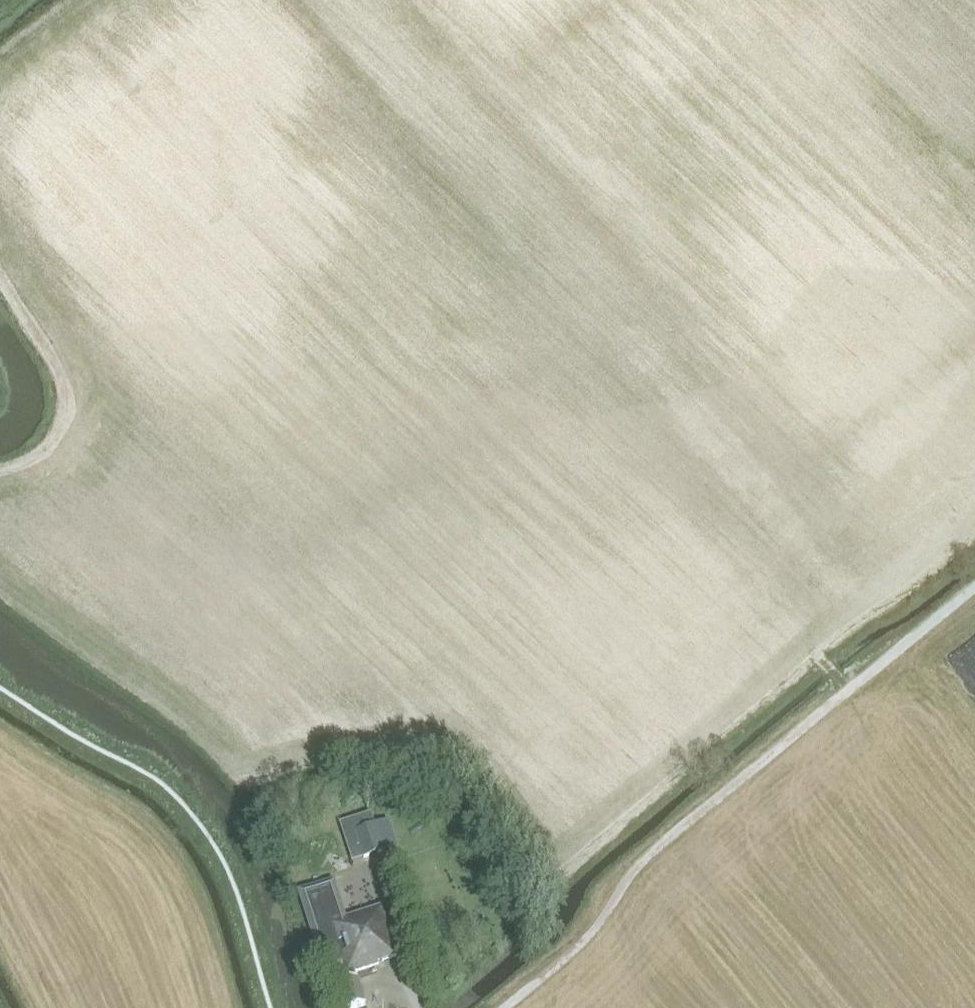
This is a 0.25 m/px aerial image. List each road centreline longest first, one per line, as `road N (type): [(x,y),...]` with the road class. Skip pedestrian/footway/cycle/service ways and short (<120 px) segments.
road 1 (track): [(503,1007),(594,931),(647,855),(974,584)]

